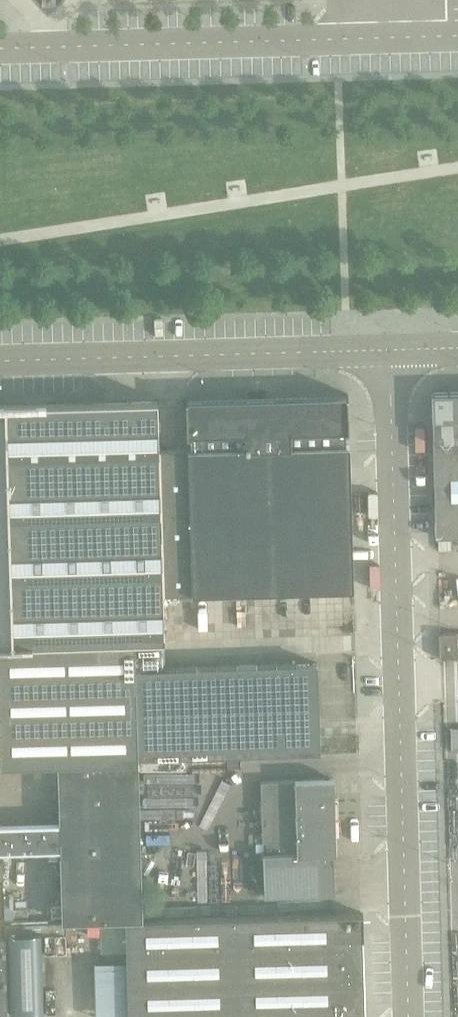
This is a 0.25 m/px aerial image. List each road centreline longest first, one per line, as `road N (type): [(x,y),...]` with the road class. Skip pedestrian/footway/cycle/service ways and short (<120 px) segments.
road 1 (unclassified): [(411,1016),(388,351)]
road 2 (unclassified): [(0,51),(457,35)]
road 3 (unclassified): [(0,364),(388,351)]

